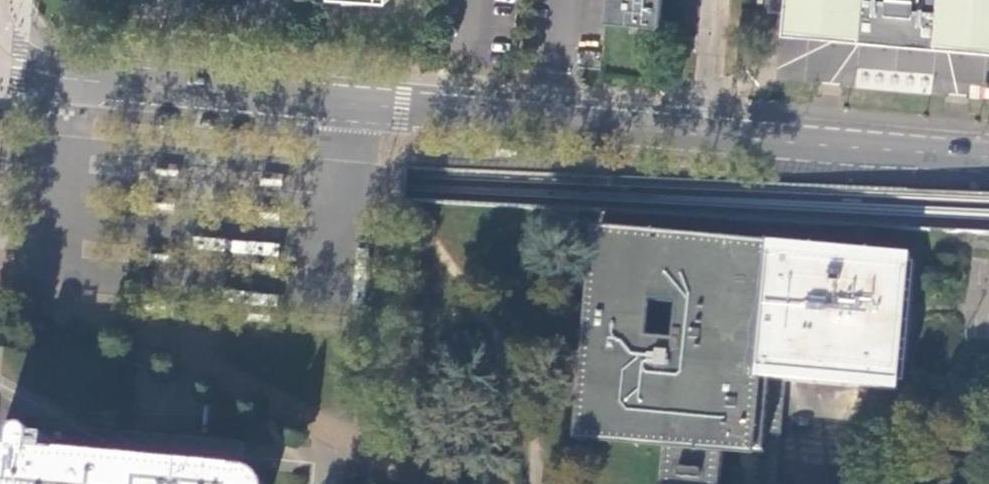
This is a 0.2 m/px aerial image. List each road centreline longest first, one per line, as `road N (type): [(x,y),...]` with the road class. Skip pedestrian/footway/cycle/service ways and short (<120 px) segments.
road 1 (unclassified): [(0,53),(77,80),(988,158)]

